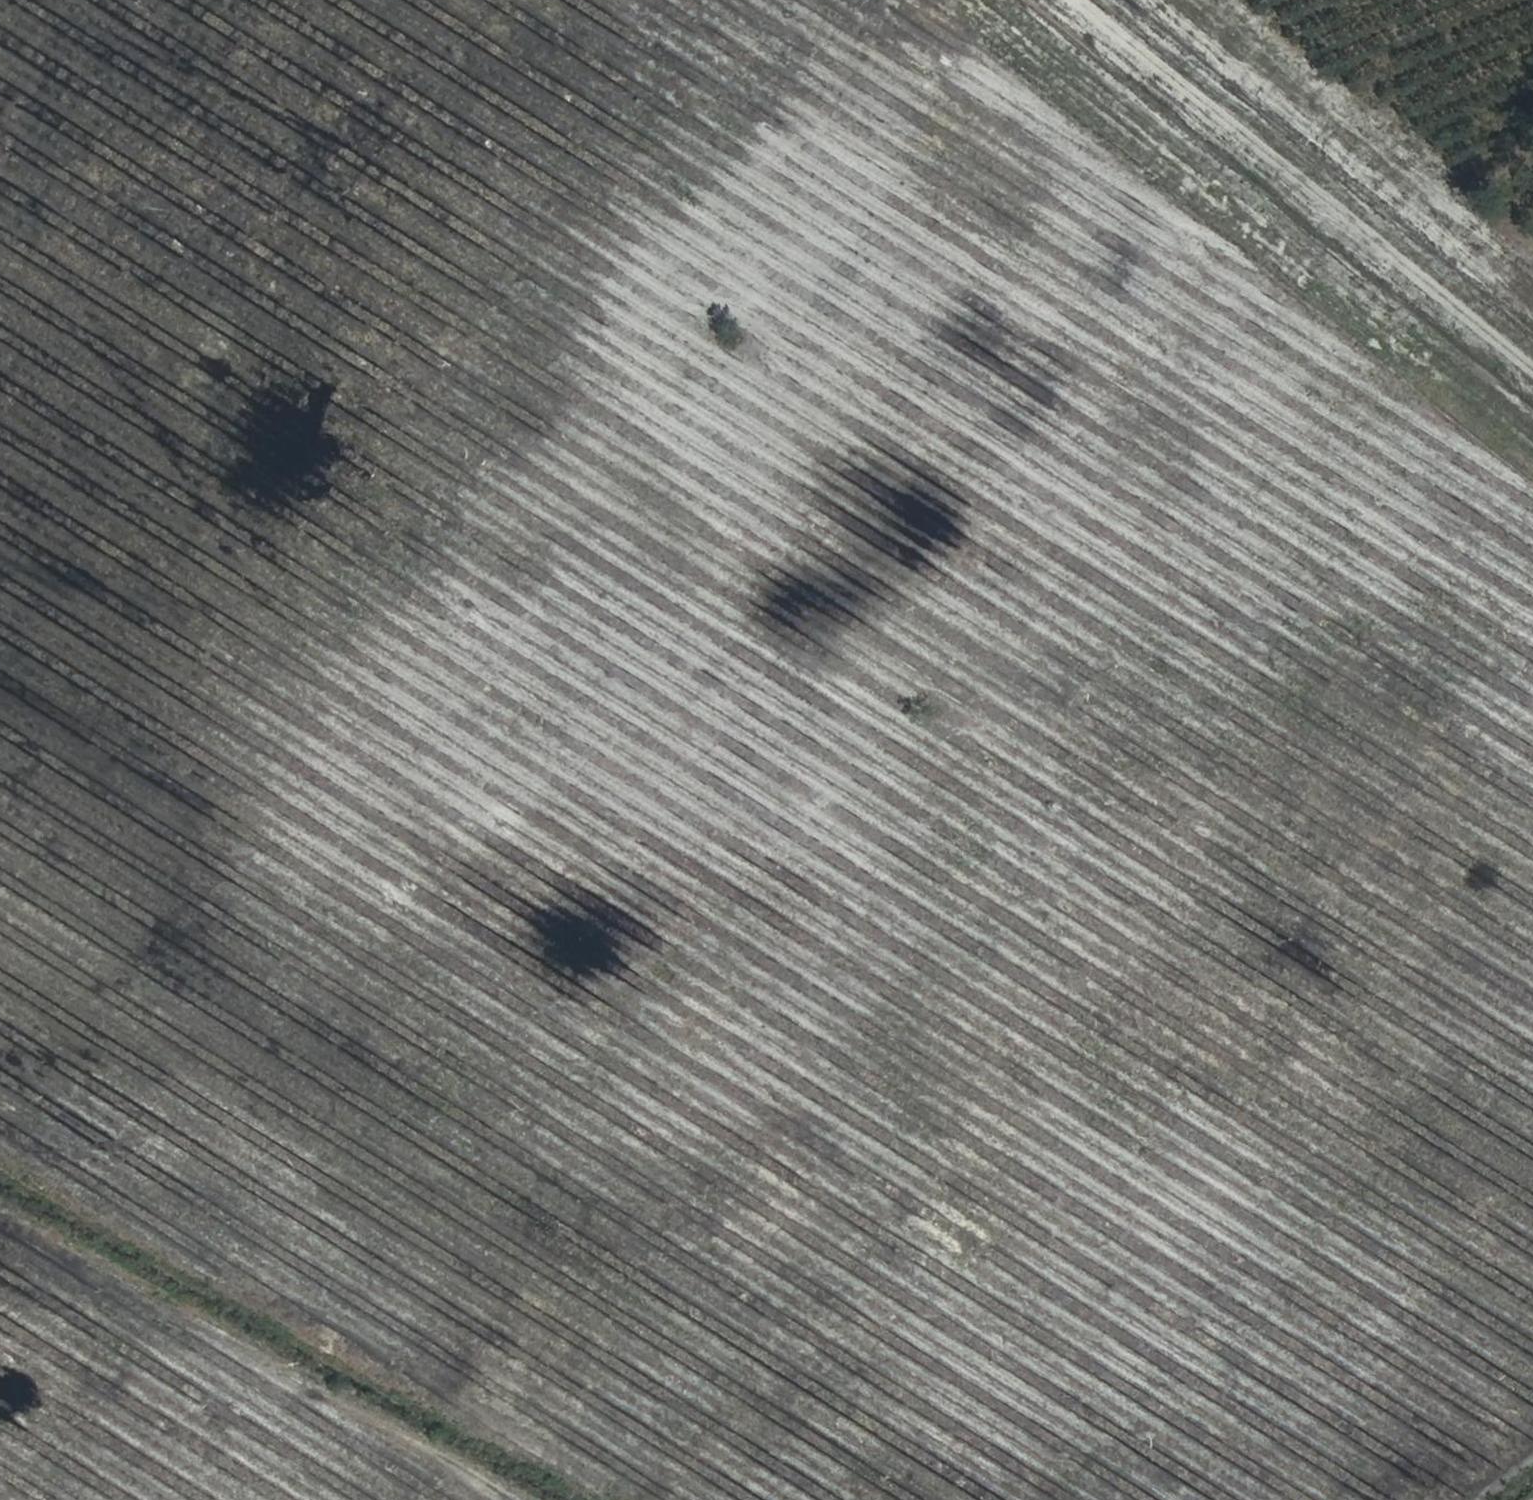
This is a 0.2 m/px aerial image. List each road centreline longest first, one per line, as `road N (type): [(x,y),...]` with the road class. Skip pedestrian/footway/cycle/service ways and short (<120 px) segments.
road 1 (track): [(1532,369),(1077,0)]

